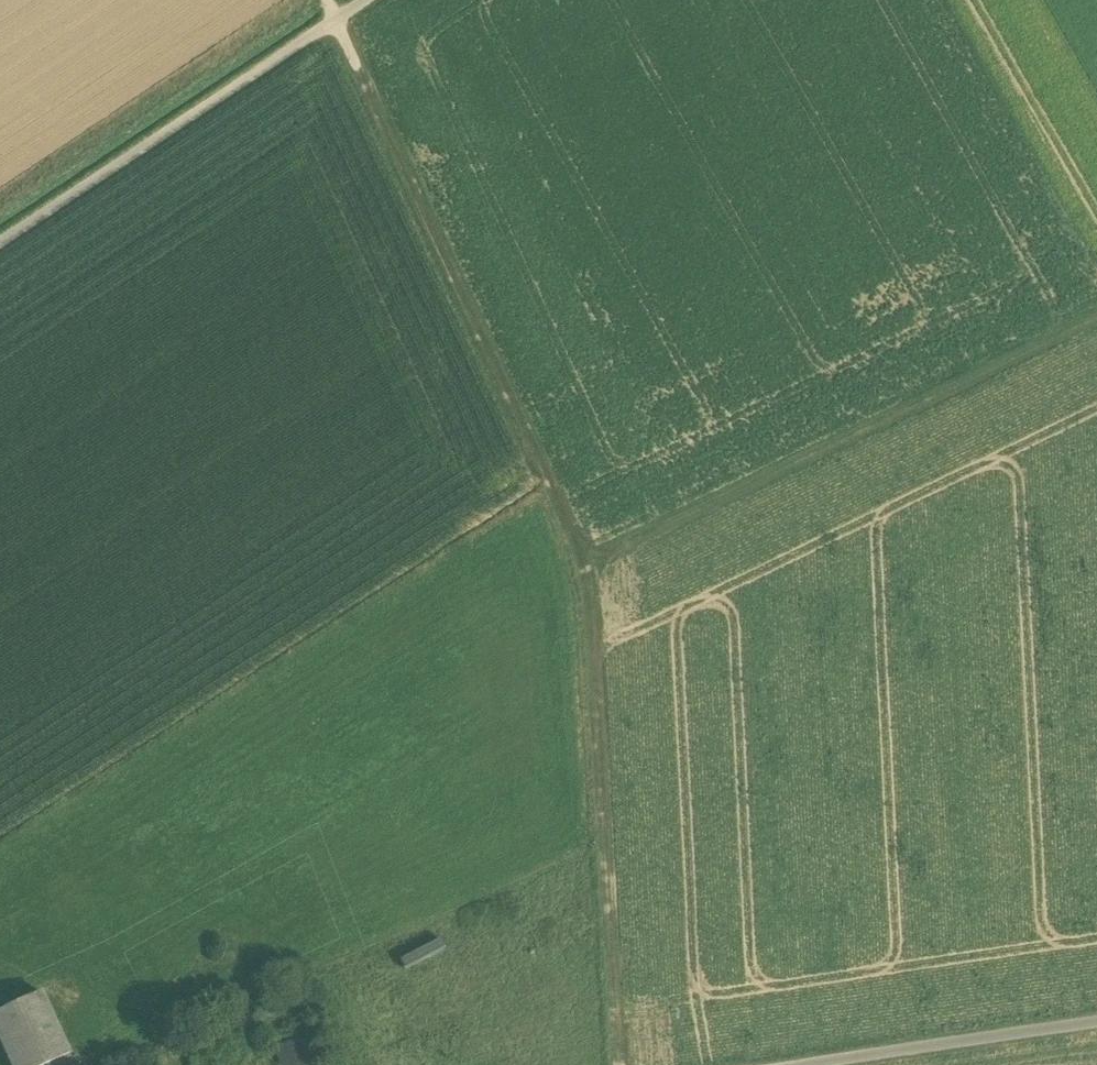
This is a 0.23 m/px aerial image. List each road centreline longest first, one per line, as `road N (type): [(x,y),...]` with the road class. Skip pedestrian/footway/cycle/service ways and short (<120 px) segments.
road 1 (track): [(328,0),(589,563),(618,1064)]
road 2 (track): [(589,563),(1096,318)]
road 3 (track): [(365,0),(0,242)]
road 4 (track): [(813,1064),(1096,1024)]

